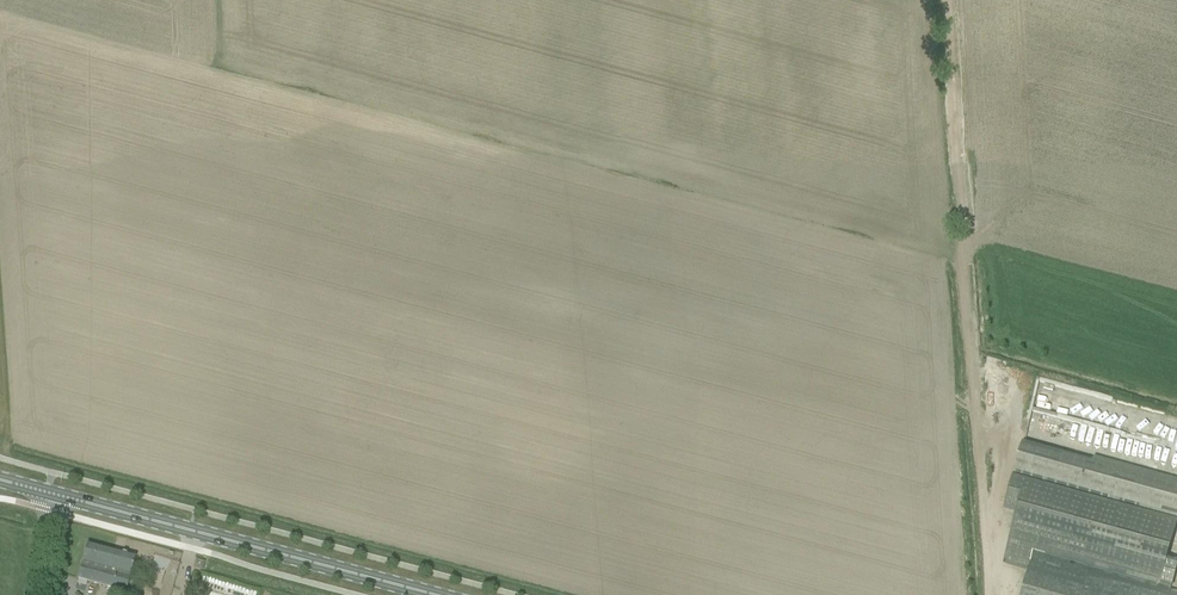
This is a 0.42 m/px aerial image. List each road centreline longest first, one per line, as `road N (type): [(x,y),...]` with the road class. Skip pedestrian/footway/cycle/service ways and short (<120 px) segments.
road 1 (track): [(949,0),(985,535)]
road 2 (primary): [(432,594),(48,493)]

